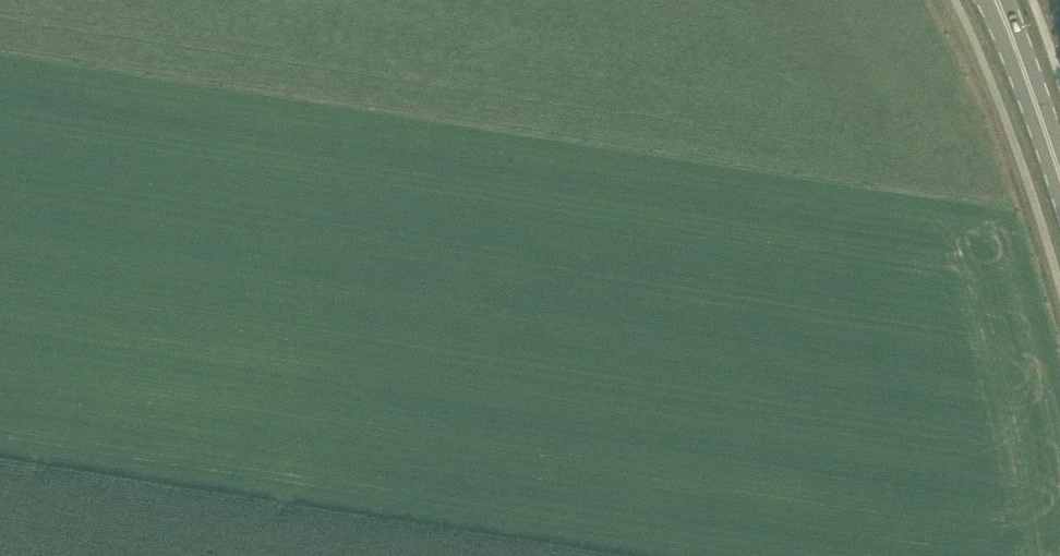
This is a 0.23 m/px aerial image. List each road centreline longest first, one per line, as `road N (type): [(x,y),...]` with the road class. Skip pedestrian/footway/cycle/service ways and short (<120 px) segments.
road 1 (primary): [(1059,188),(993,0)]

